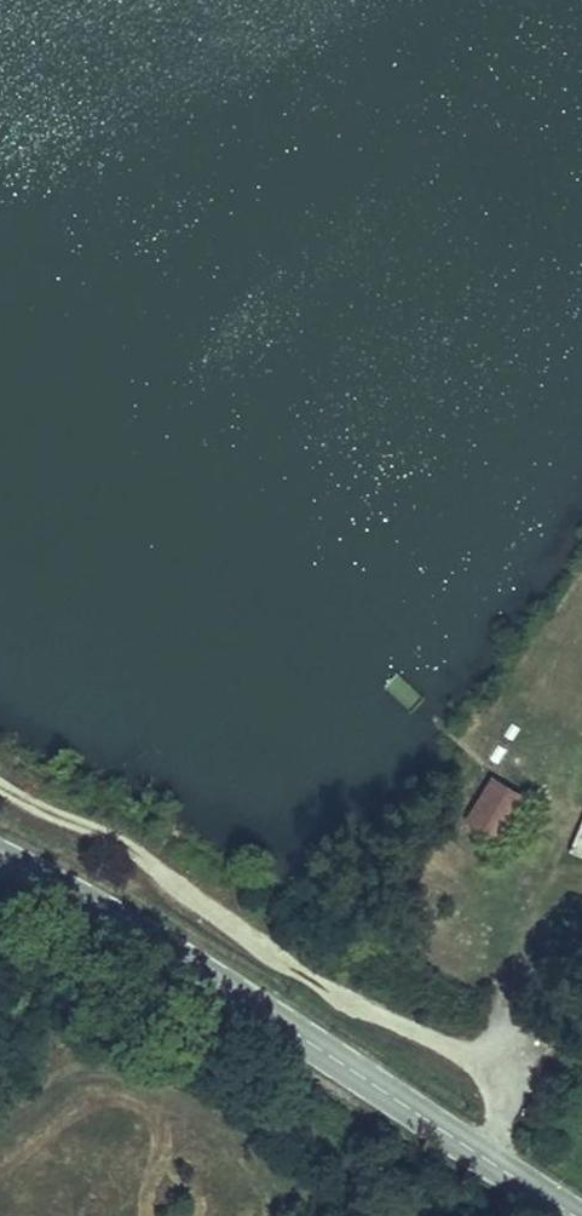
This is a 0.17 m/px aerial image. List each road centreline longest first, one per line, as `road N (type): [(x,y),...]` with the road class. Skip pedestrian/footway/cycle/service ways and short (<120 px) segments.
road 1 (tertiary): [(0,858),(270,1016),(574,1215)]

